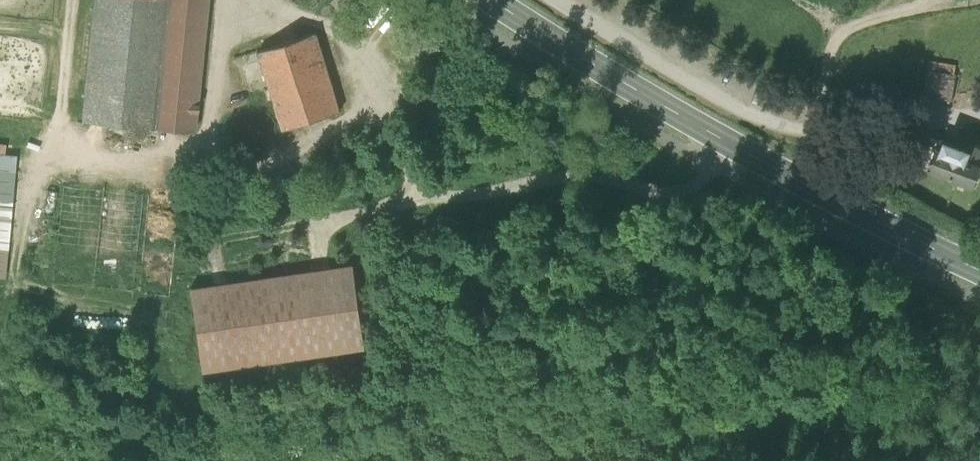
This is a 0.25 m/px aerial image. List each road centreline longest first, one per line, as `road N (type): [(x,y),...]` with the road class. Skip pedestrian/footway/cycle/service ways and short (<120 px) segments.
road 1 (track): [(726,141),(695,186),(434,196),(390,117),(250,167),(210,125)]
road 2 (tertiary): [(979,271),(726,141),(494,0)]
road 3 (track): [(787,127),(812,100),(836,35),(862,15),(944,0)]

